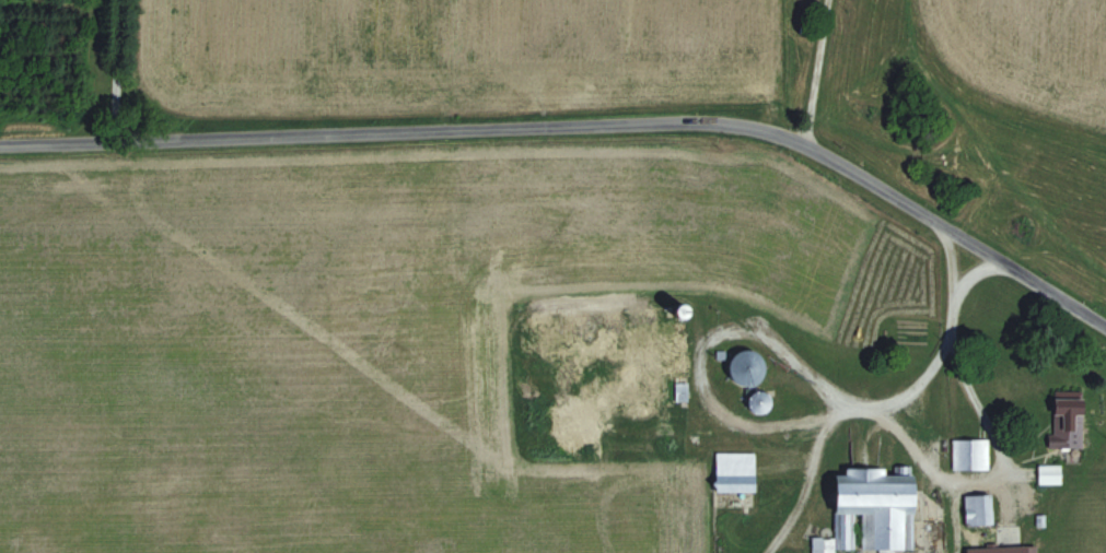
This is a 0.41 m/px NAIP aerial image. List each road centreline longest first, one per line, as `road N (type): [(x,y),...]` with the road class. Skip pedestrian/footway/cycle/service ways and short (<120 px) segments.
road 1 (tertiary): [(0,146),(377,129),(749,127),(810,145),(1105,326)]
road 2 (residential): [(952,327),(936,358),(894,401),(839,408),(791,379),(717,296),(702,298),(696,321),(703,410),(736,426),(773,428),(839,408)]
road 3 (residential): [(878,401),(923,460),(963,480),(1005,474),(1008,450),(955,345),(955,234)]
road 4 (residential): [(822,419),(810,478),(765,552)]
road 5 (residential): [(810,145),(832,0)]
road 6 (residential): [(118,141),(119,0)]

